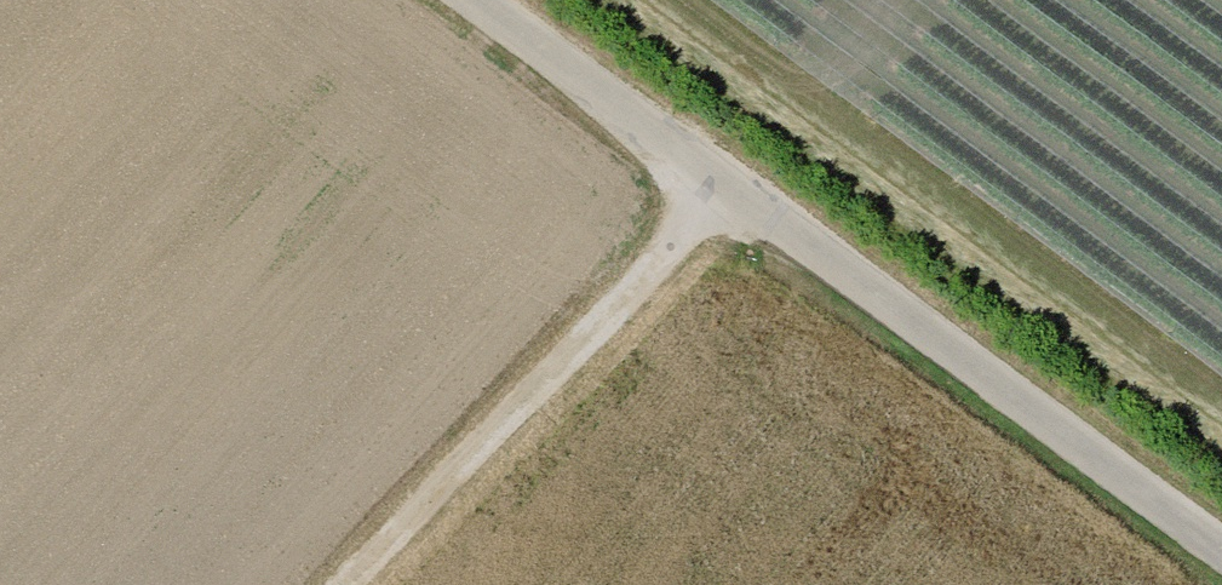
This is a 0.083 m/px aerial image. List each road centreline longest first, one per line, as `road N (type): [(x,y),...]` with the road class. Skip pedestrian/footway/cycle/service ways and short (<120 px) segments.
road 1 (residential): [(1221,544),(485,0)]
road 2 (track): [(355,584),(728,177)]

